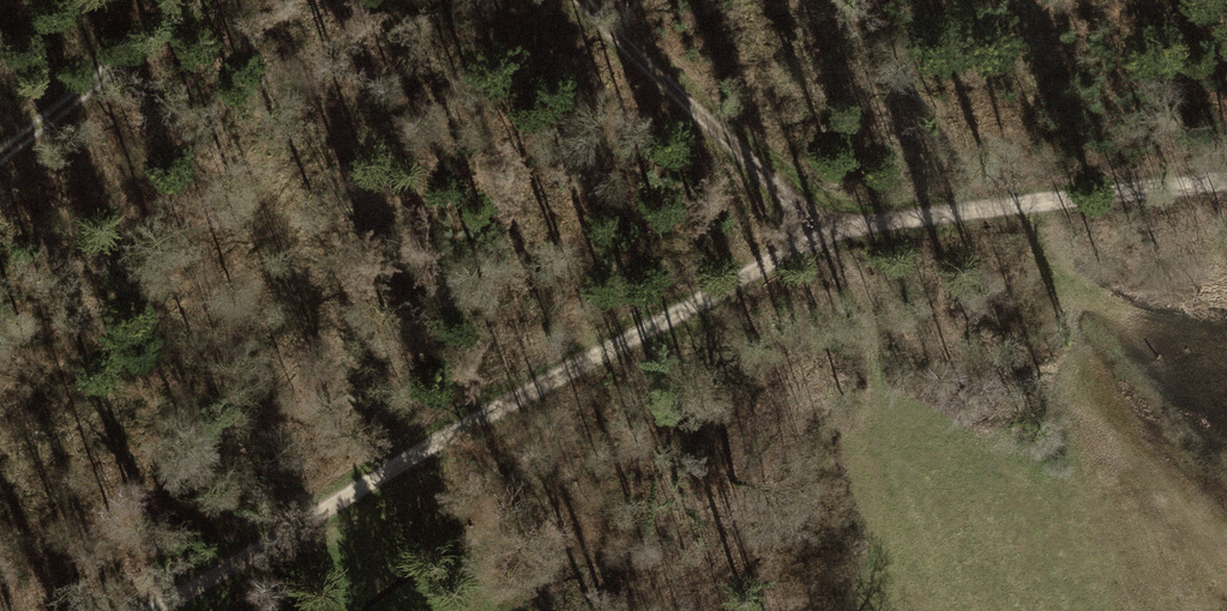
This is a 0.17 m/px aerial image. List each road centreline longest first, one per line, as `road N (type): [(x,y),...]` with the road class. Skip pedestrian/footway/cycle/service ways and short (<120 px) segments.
road 1 (track): [(149,610),(337,498),(838,225),(1226,178)]
road 2 (track): [(838,225),(735,150),(586,0)]
road 3 (track): [(0,156),(183,0)]

